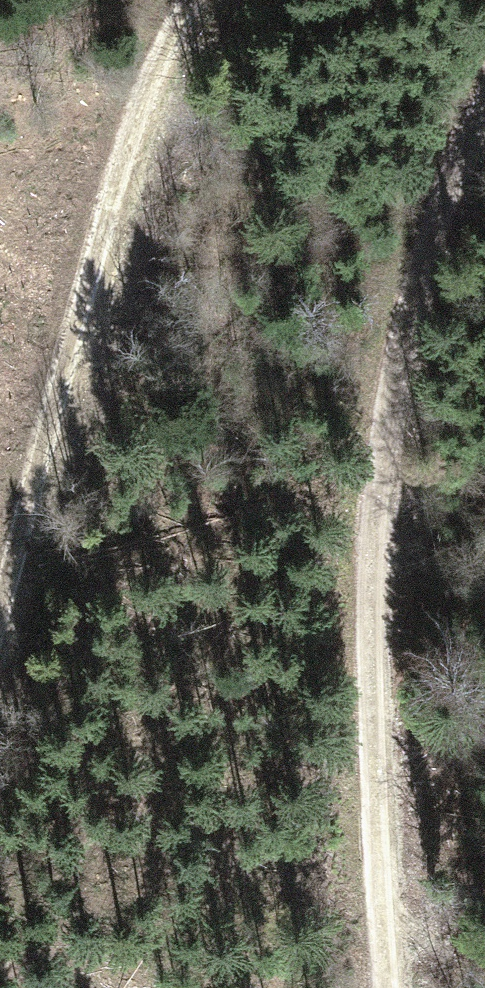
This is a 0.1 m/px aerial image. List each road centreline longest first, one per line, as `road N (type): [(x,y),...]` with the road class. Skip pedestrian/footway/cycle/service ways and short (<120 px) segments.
road 1 (track): [(484,101),(440,197),(384,431),(371,656),(375,987)]
road 2 (track): [(198,0),(125,180),(0,622)]

